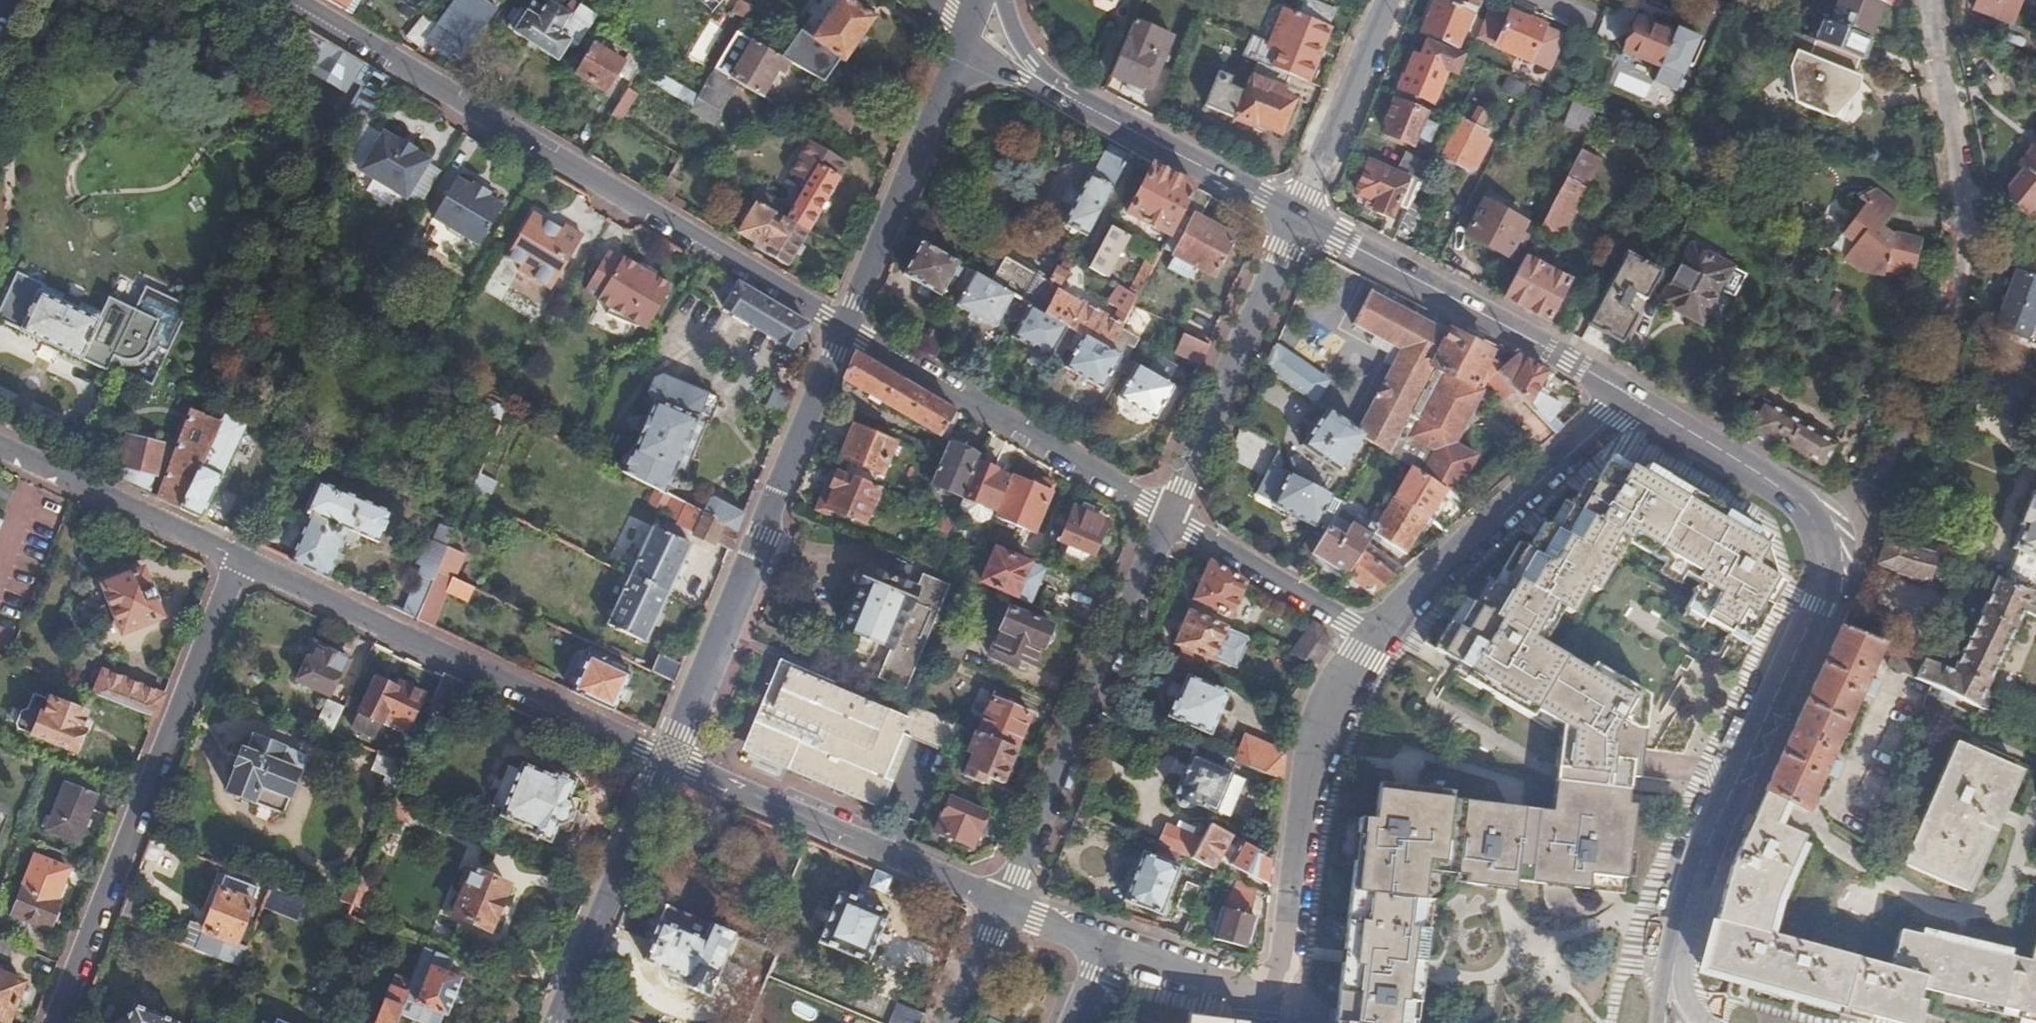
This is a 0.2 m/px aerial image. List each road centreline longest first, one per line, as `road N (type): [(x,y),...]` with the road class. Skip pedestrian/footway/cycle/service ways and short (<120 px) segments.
road 1 (residential): [(843,328),(284,0)]
road 2 (residential): [(1813,530),(1871,486),(1935,359),(1956,290),(1963,228),(1931,0)]
road 3 (residential): [(1098,947),(1236,991),(1255,994),(1281,981),(1314,742),(1334,694),(1375,638)]
road 4 (residential): [(57,1022),(241,557)]
road 5 (residential): [(241,557),(665,761)]
road 6 (tertiary): [(843,328),(665,761)]
road 7 (tertiary): [(1675,962),(1703,849),(1817,606),(1813,530)]
road 8 (residential): [(1002,904),(1168,517)]
road 9 (residential): [(843,328),(1168,517)]
road 10 (tertiary): [(1628,398),(1298,220)]
road 11 (residential): [(665,761),(1002,904)]
road 12 (residential): [(1375,638),(1628,398)]
road 13 (residential): [(1168,517),(1298,220)]
road 14 (tertiary): [(967,31),(843,328)]
road 15 (tertiary): [(665,761),(555,1022)]
road 16 (residential): [(0,447),(241,557)]
road 17 (residential): [(1375,638),(1168,517)]
road 18 (residential): [(1298,220),(1385,0)]
road 19 (tertiary): [(1298,220),(1093,111)]
road 20 (tertiary): [(1813,530),(1776,492),(1628,398)]
road 21 (tertiary): [(1093,111),(1020,78),(967,31)]
road 22 (tertiary): [(1093,111),(1034,61),(1006,0)]
road 23 (residential): [(1002,904),(952,1022)]

